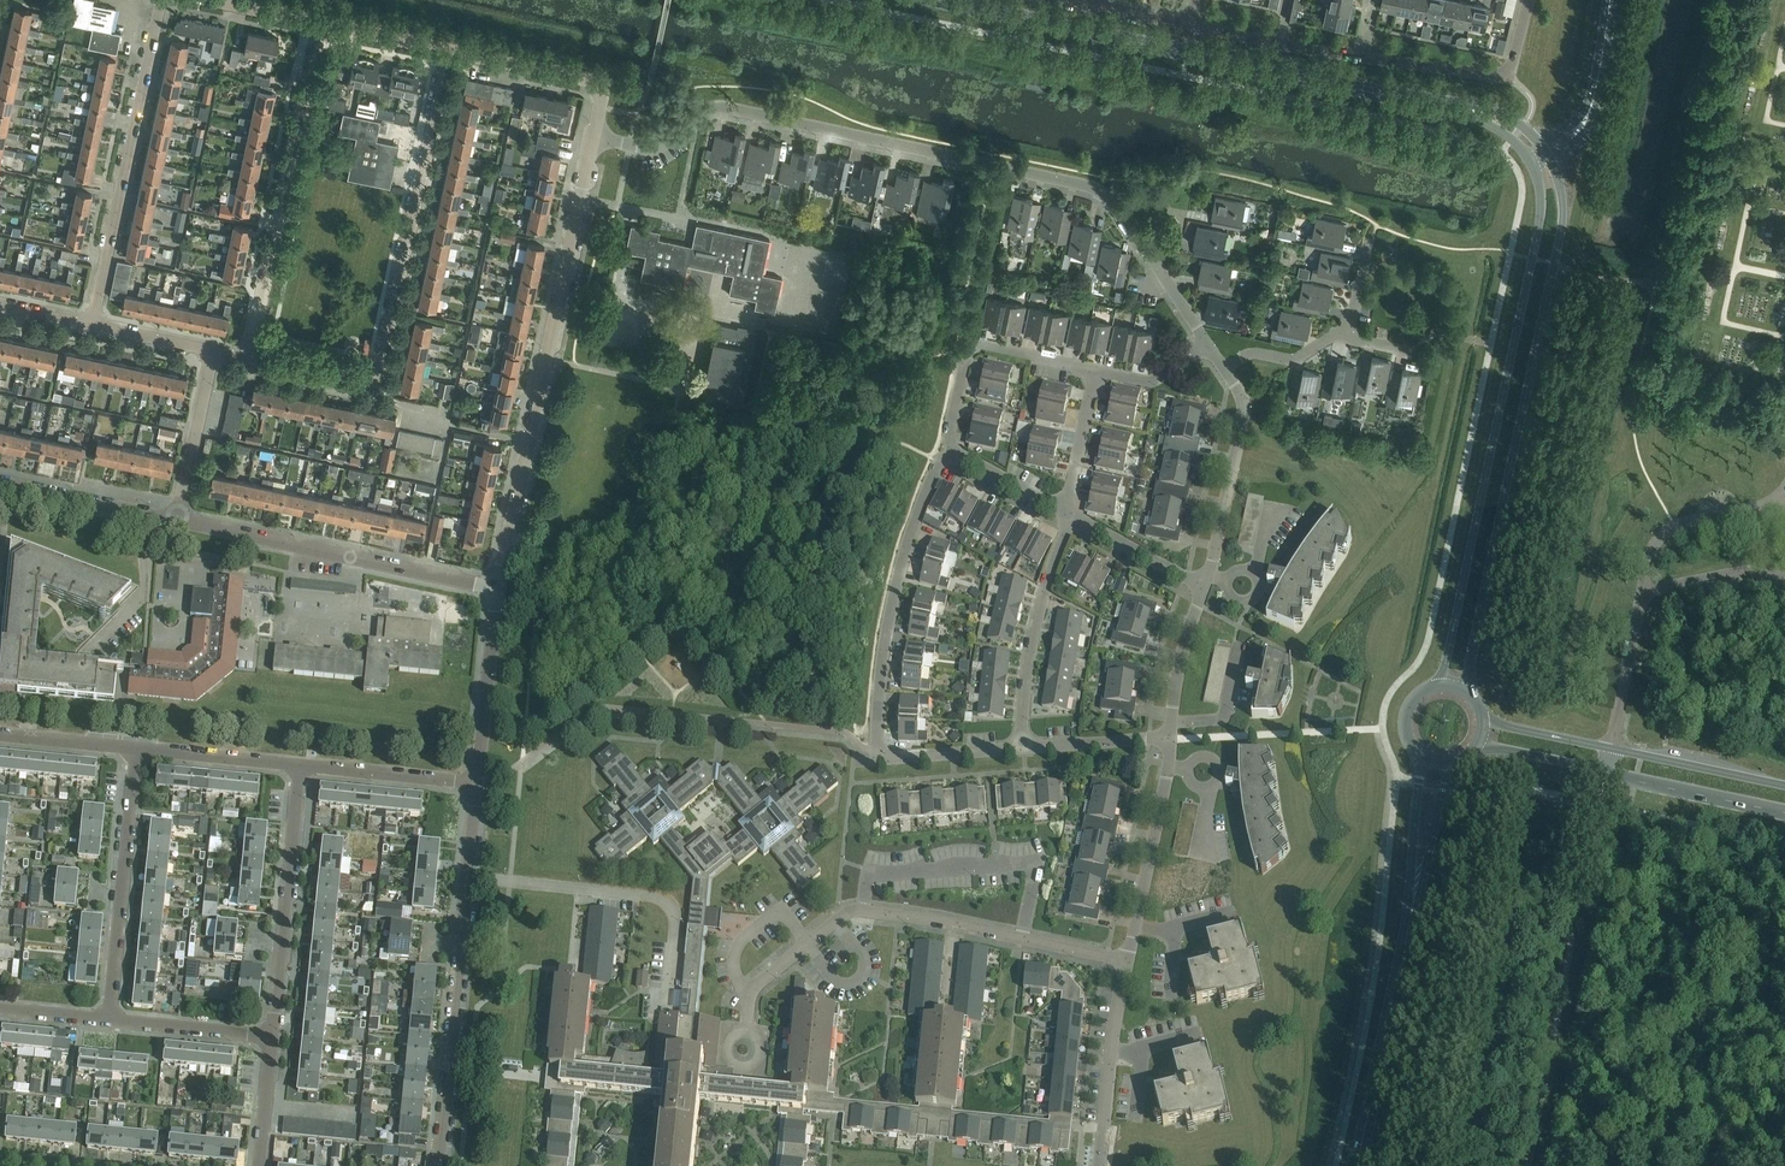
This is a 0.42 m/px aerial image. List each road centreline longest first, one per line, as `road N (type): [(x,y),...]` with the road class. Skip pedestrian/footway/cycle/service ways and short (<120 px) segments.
road 1 (residential): [(594,141),(647,152),(722,109),(1096,189),(1122,211),(1206,347)]
road 2 (secondary): [(1466,690),(1562,232),(1549,158)]
road 3 (secondary): [(1530,164),(1541,210),(1441,683)]
road 4 (residential): [(1022,749),(873,762),(892,587),(918,508),(950,448)]
road 5 (residential): [(495,592),(594,141)]
road 6 (residential): [(746,1031),(751,991),(851,910),(1127,958)]
road 7 (unclassified): [(1610,749),(1662,538),(1772,511),(1784,499)]
road 8 (residential): [(379,390),(450,56)]
road 9 (residential): [(249,361),(322,28)]
road 10 (residential): [(93,326),(164,0)]
road 11 (residential): [(495,592),(179,520)]
road 12 (residential): [(1505,72),(1190,22)]
road 13 (residential): [(667,996),(675,915),(660,899),(468,876)]
road 14 (residential): [(441,1165),(468,876)]
road 15 (secondary): [(1183,53),(1451,109)]
road 16 (residential): [(112,1020),(137,750)]
road 17 (residential): [(273,1035),(299,767)]
road 18 (tertiary): [(1355,1165),(1413,909)]
road 19 (secondary): [(937,0),(1183,53)]
road 20 (residential): [(1022,749),(1031,641),(1068,516)]
road 21 (residential): [(950,448),(969,345),(1096,366)]
road 22 (residential): [(1127,958),(1164,738)]
road 23 (residential): [(1207,580),(1244,410),(1219,368)]
road 24 (residential): [(1105,1165),(1127,958)]
road 25 (residential): [(594,141),(594,86),(450,56)]
road 26 (residential): [(475,783),(495,592)]
road 27 (secondary): [(1604,773),(1784,813)]
road 28 (residential): [(179,520),(0,482)]
road 29 (secondary): [(1784,785),(1610,749)]
road 30 (residential): [(475,783),(299,767)]
road 31 (residential): [(179,520),(214,353)]
road 32 (residential): [(1164,738),(1179,657),(1207,580)]
road 33 (residential): [(299,767),(137,750)]
road 34 (residential): [(273,1035),(112,1020)]
road 35 (residential): [(1207,580),(1068,516)]
road 36 (residential): [(1068,516),(1096,366)]
road 37 (tertiary): [(1413,909),(1453,764)]
road 38 (tertiary): [(1425,761),(1413,909)]
road 39 (residential): [(1164,738),(1022,749)]
road 40 (residential): [(1219,368),(1255,351),(1297,362),(1350,337)]
road 41 (residential): [(137,750),(0,736)]
road 42 (residential): [(1068,516),(950,448)]
road 43 (residential): [(379,390),(249,361)]
road 44 (residential): [(322,28),(193,0)]
road 45 (residential): [(450,56),(322,28)]
road 46 (residential): [(262,1165),(273,1035)]
road 47 (secondary): [(1610,749),(1485,722)]
road 48 (secondary): [(1480,745),(1604,773)]
road 49 (residential): [(214,353),(93,326)]
road 50 (tertiary): [(1587,120),(1609,0)]
road 51 (residential): [(1096,366),(1160,379),(1206,347)]

